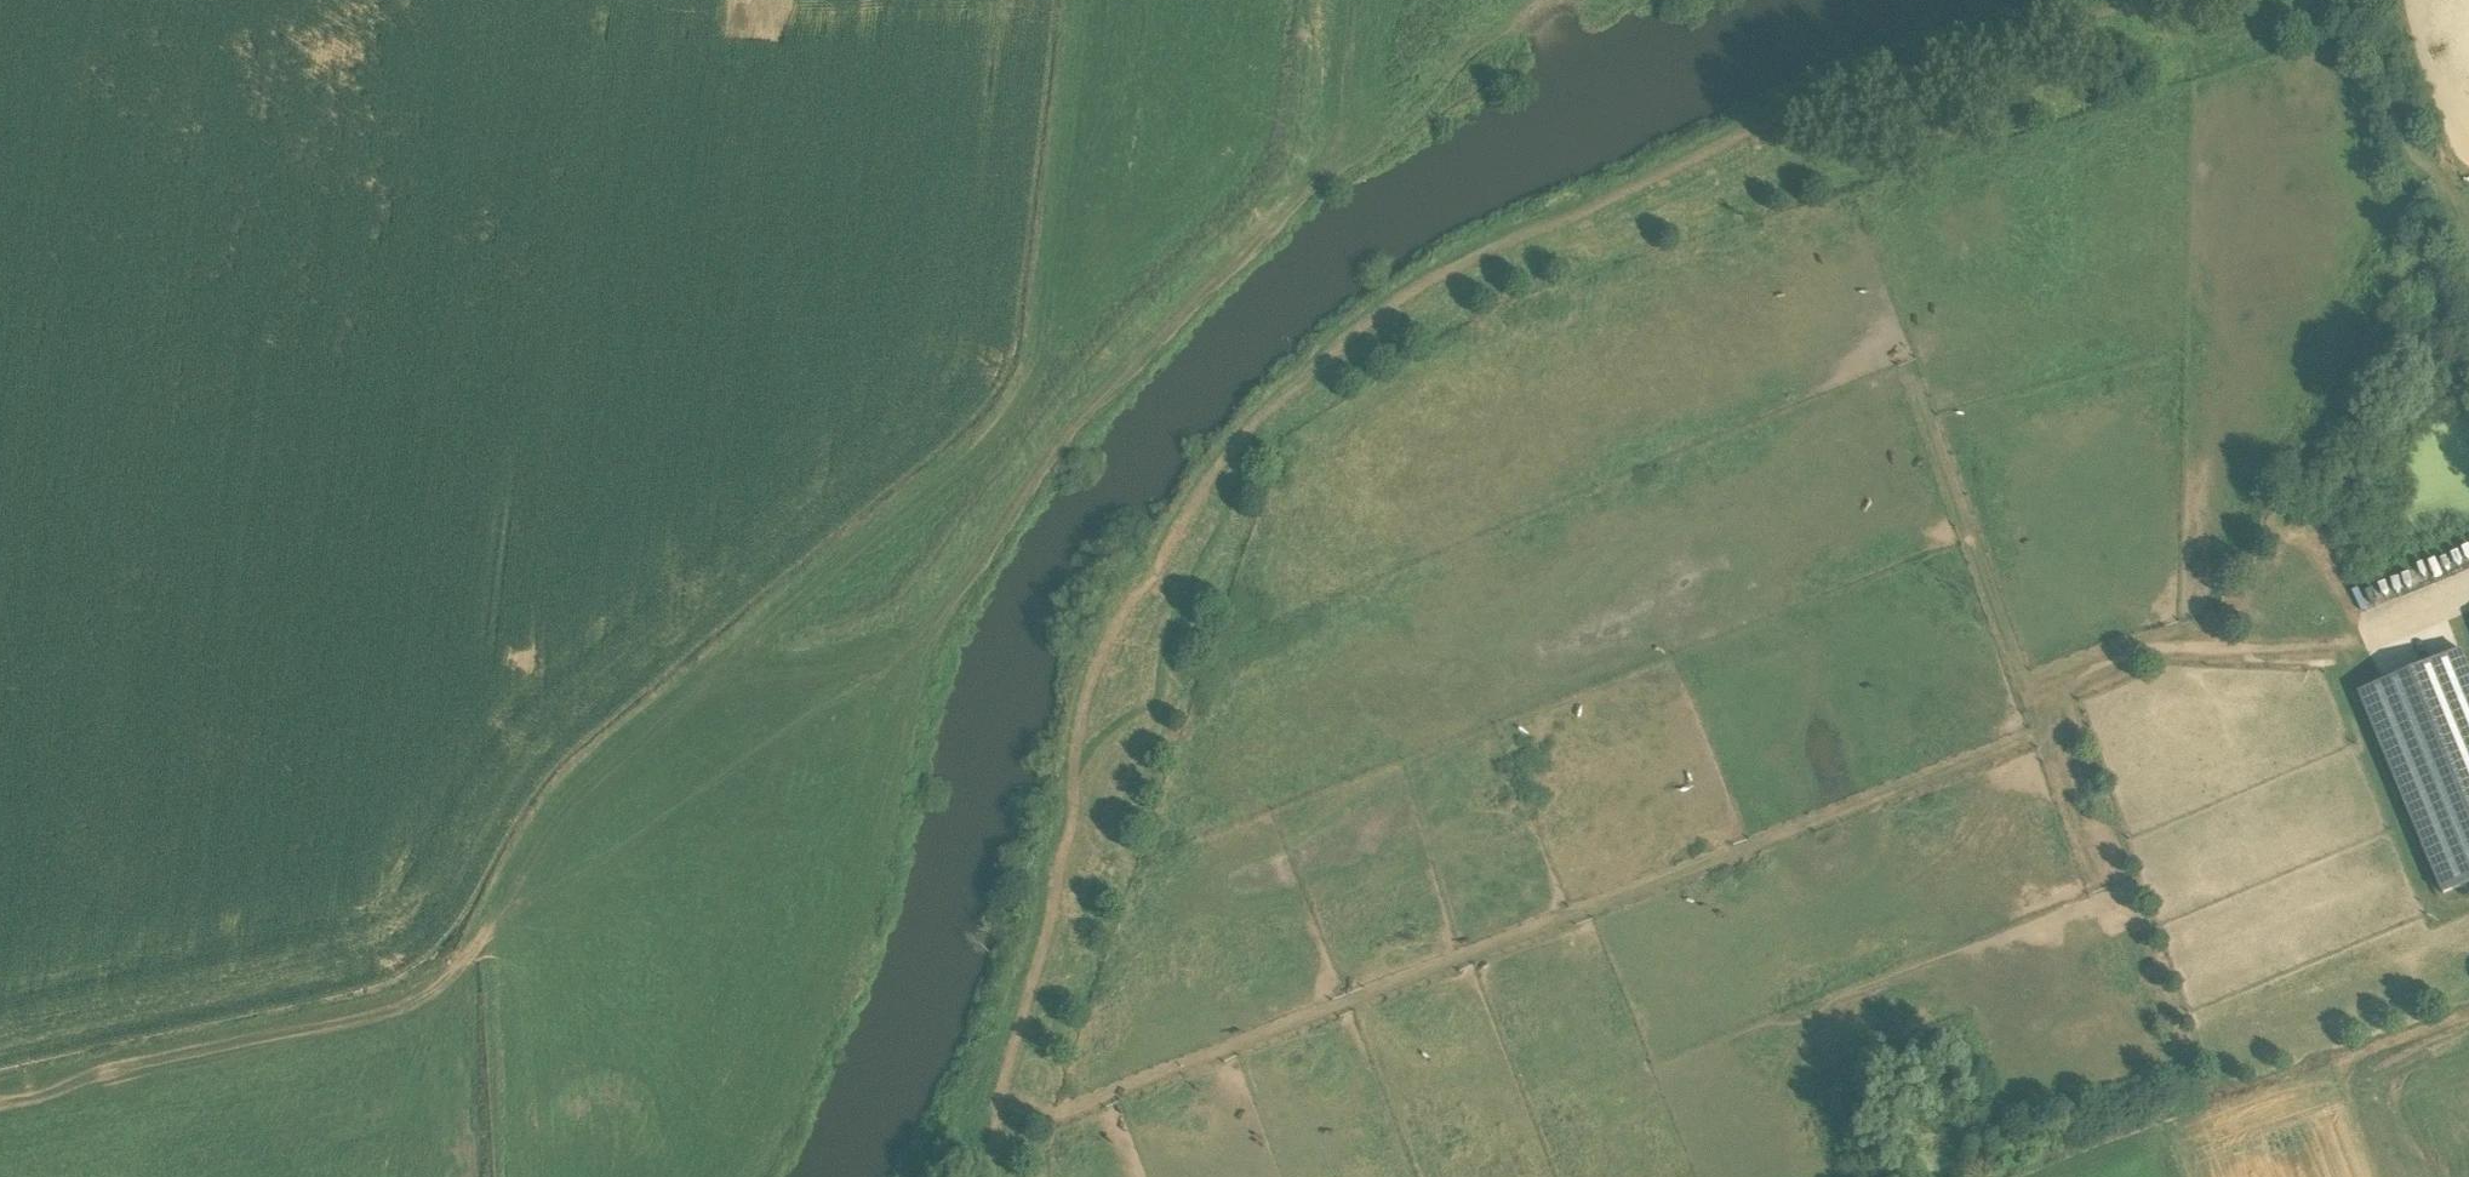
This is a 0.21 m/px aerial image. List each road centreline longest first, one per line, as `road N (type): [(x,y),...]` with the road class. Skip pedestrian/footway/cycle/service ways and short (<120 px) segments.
road 1 (track): [(504,914),(464,974),(427,996),(0,1089)]

